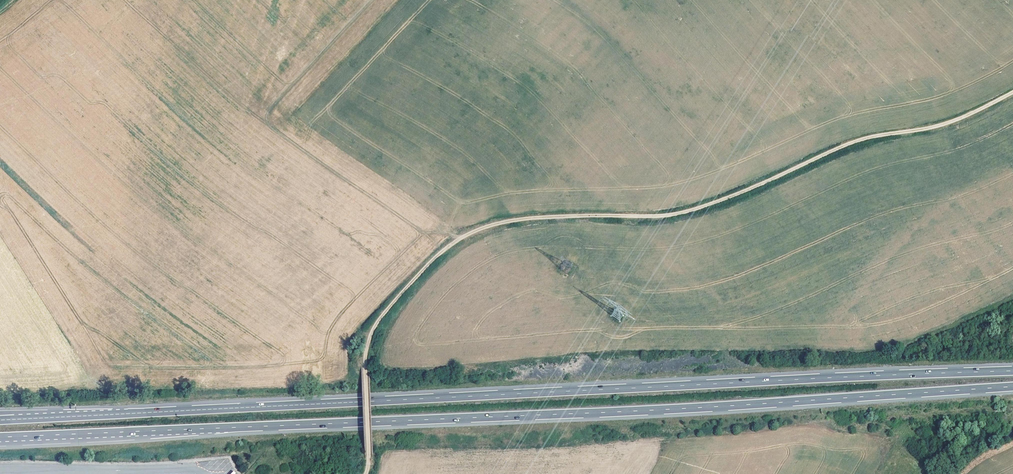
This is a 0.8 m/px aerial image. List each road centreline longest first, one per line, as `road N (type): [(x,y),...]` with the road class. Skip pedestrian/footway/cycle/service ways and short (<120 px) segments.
road 1 (motorway): [(68,436),(1012,388)]
road 2 (motorway): [(1012,372),(122,413)]
road 3 (track): [(1012,91),(941,124),(848,142),(703,206),(654,216),(524,218),(467,234),(428,263),(371,333),(365,473)]
road 4 (track): [(828,425),(1012,409)]
road 5 (motorway): [(122,413),(0,420)]
road 6 (motorway): [(122,413),(0,415)]

